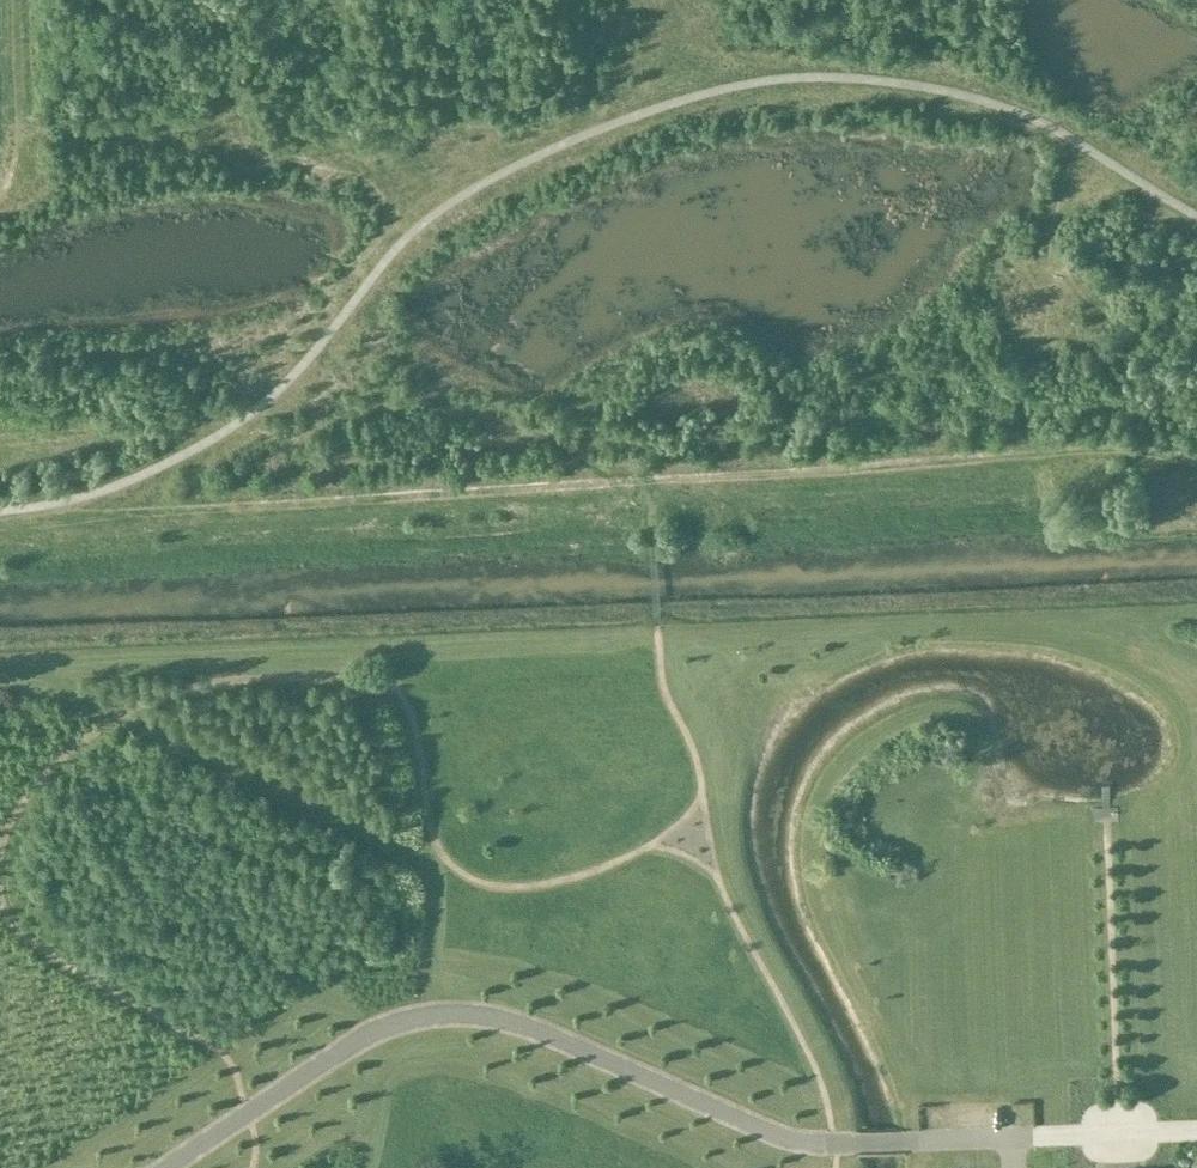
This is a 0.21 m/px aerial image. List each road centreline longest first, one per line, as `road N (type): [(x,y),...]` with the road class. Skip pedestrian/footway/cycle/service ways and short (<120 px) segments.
road 1 (track): [(1196,447),(221,506),(0,533)]
road 2 (track): [(183,511),(261,468),(307,428),(327,377),(328,310),(390,217),(387,187),(372,175),(327,165),(90,127),(23,127)]
road 3 (track): [(20,0),(22,143),(14,181),(0,197)]

